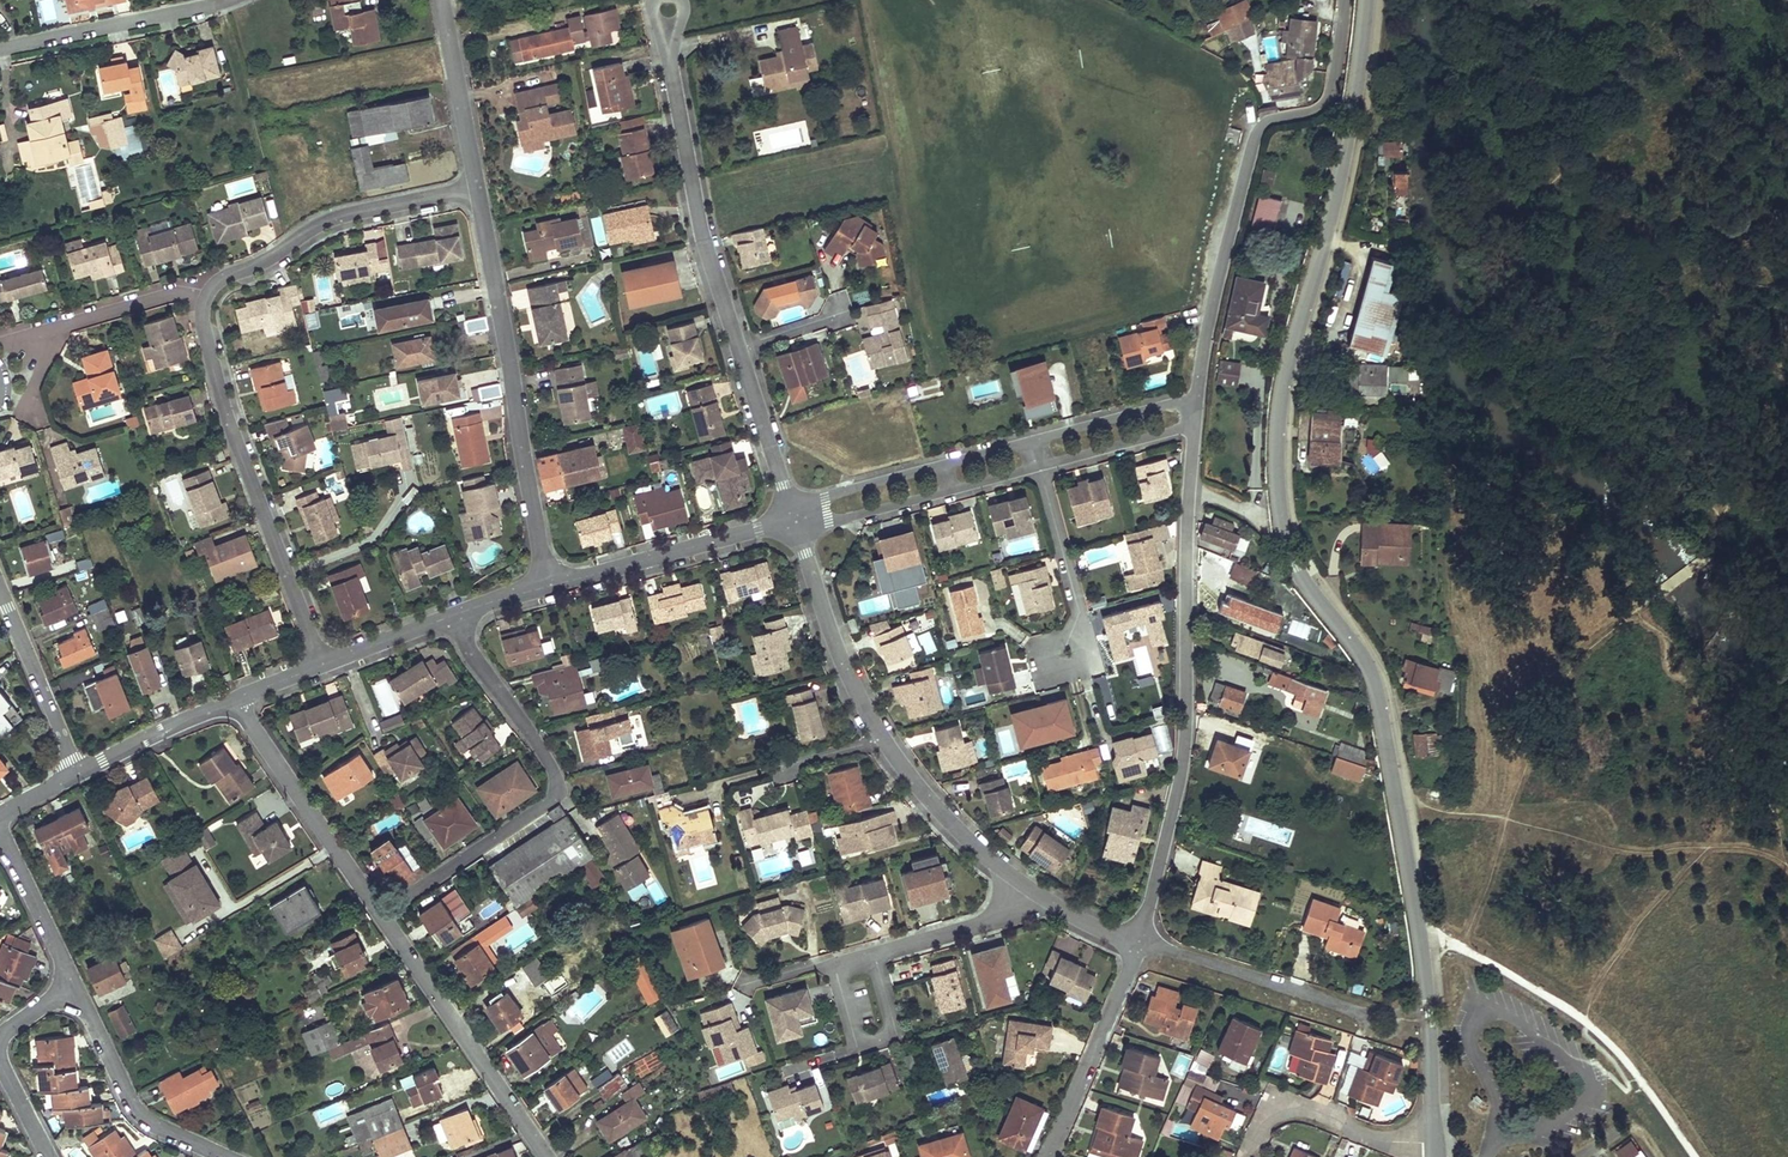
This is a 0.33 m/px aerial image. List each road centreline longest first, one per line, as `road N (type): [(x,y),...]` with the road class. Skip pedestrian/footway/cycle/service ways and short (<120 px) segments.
road 1 (residential): [(1434,1143),(1430,1014),(1376,683),(1363,653),(1295,565),(1277,480),(1285,373),(1345,160),(1367,0)]
road 2 (residential): [(1194,428),(1184,759),(1139,940)]
road 3 (residential): [(1345,0),(1325,100),(1264,118),(1256,132),(1196,403)]
road 4 (residential): [(456,614),(476,664),(553,768),(554,793),(381,916)]
road 5 (residential): [(476,188),(549,586)]
road 6 (residential): [(322,665),(226,413),(204,332),(209,292)]
road 7 (residential): [(740,349),(704,233),(669,8)]
road 8 (residential): [(748,983),(992,915),(1020,880)]
road 9 (residential): [(546,1156),(381,916)]
road 10 (residential): [(209,292),(341,215),(476,188)]
road 11 (residential): [(381,916),(232,700)]
road 12 (residential): [(794,519),(549,586)]
road 13 (residential): [(882,740),(834,638),(794,519)]
road 14 (residential): [(74,987),(139,1112),(225,1156)]
road 15 (residential): [(1139,940),(1046,1156)]
road 16 (residential): [(0,52),(228,0)]
road 17 (residential): [(1245,1156),(1259,1127),(1280,1109),(1434,1143)]
road 18 (residential): [(209,292),(180,289),(66,323),(25,357)]
road 19 (residential): [(1020,880),(964,835),(882,740)]
road 20 (residential): [(0,592),(77,773)]
road 21 (residential): [(444,0),(476,188)]
road 22 (residential): [(794,519),(740,349)]
road 23 (residential): [(232,700),(77,773)]
road 24 (residential): [(1089,629),(1041,465)]
road 25 (residential): [(0,834),(74,987)]
road 26 (residential): [(1196,403),(1033,434)]
road 27 (residential): [(794,519),(838,521),(951,490)]
road 28 (residential): [(941,461),(830,494),(794,519)]
road 29 (residential): [(1041,465),(1194,428)]
road 30 (residential): [(456,614),(322,665)]
road 31 (residential): [(1139,940),(1101,928),(1020,880)]
road 32 (residential): [(1089,629),(1042,643),(1052,675),(1099,662)]

